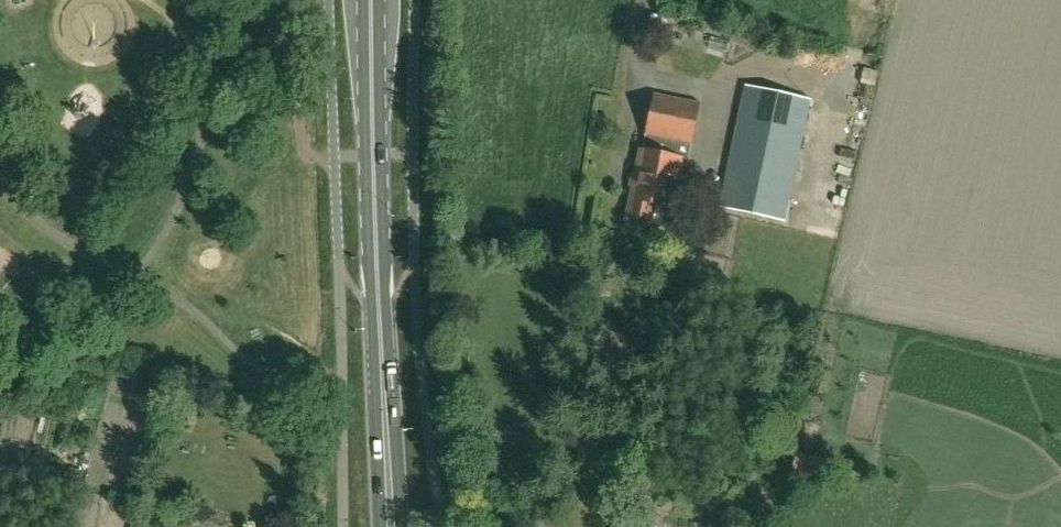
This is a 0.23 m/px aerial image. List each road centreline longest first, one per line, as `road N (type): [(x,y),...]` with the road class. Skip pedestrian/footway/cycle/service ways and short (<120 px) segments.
road 1 (primary): [(389,526),(374,0)]

